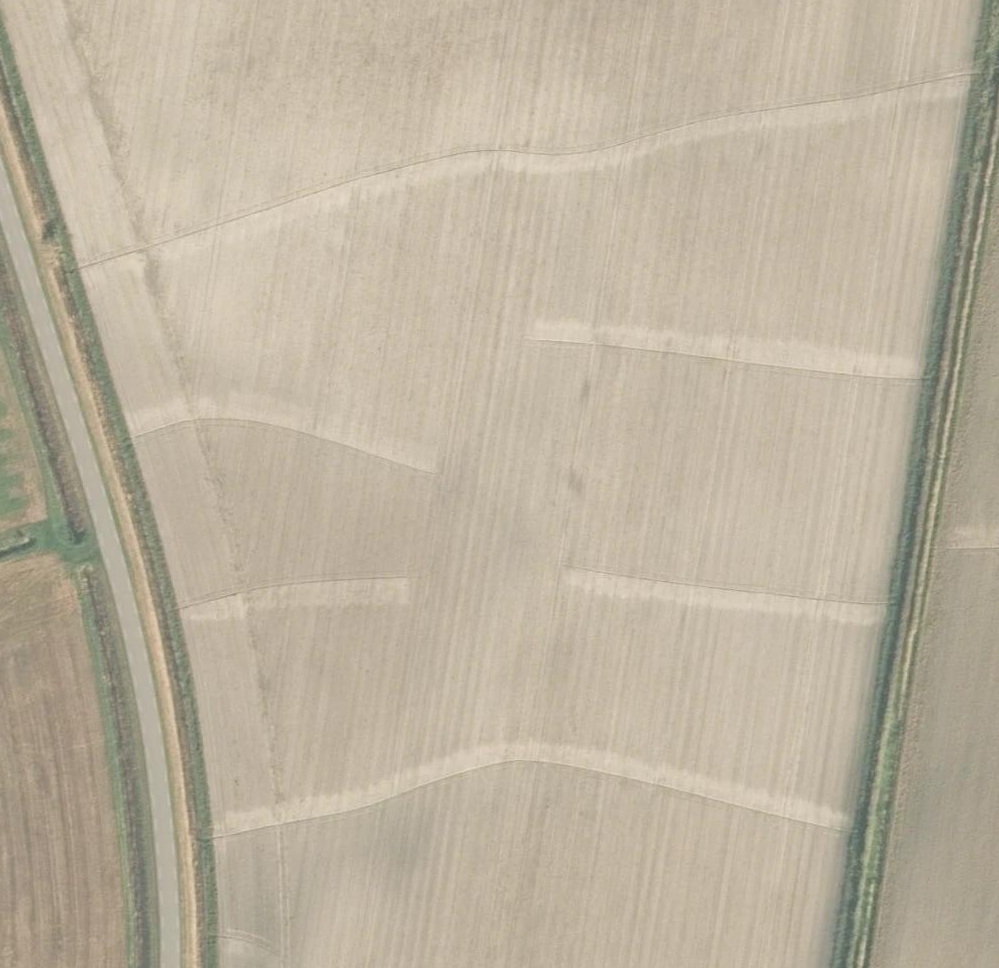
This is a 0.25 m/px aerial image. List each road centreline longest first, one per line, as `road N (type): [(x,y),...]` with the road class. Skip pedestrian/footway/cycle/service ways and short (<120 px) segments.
road 1 (unclassified): [(171,967),(167,856),(142,675),(118,565),(0,183)]

